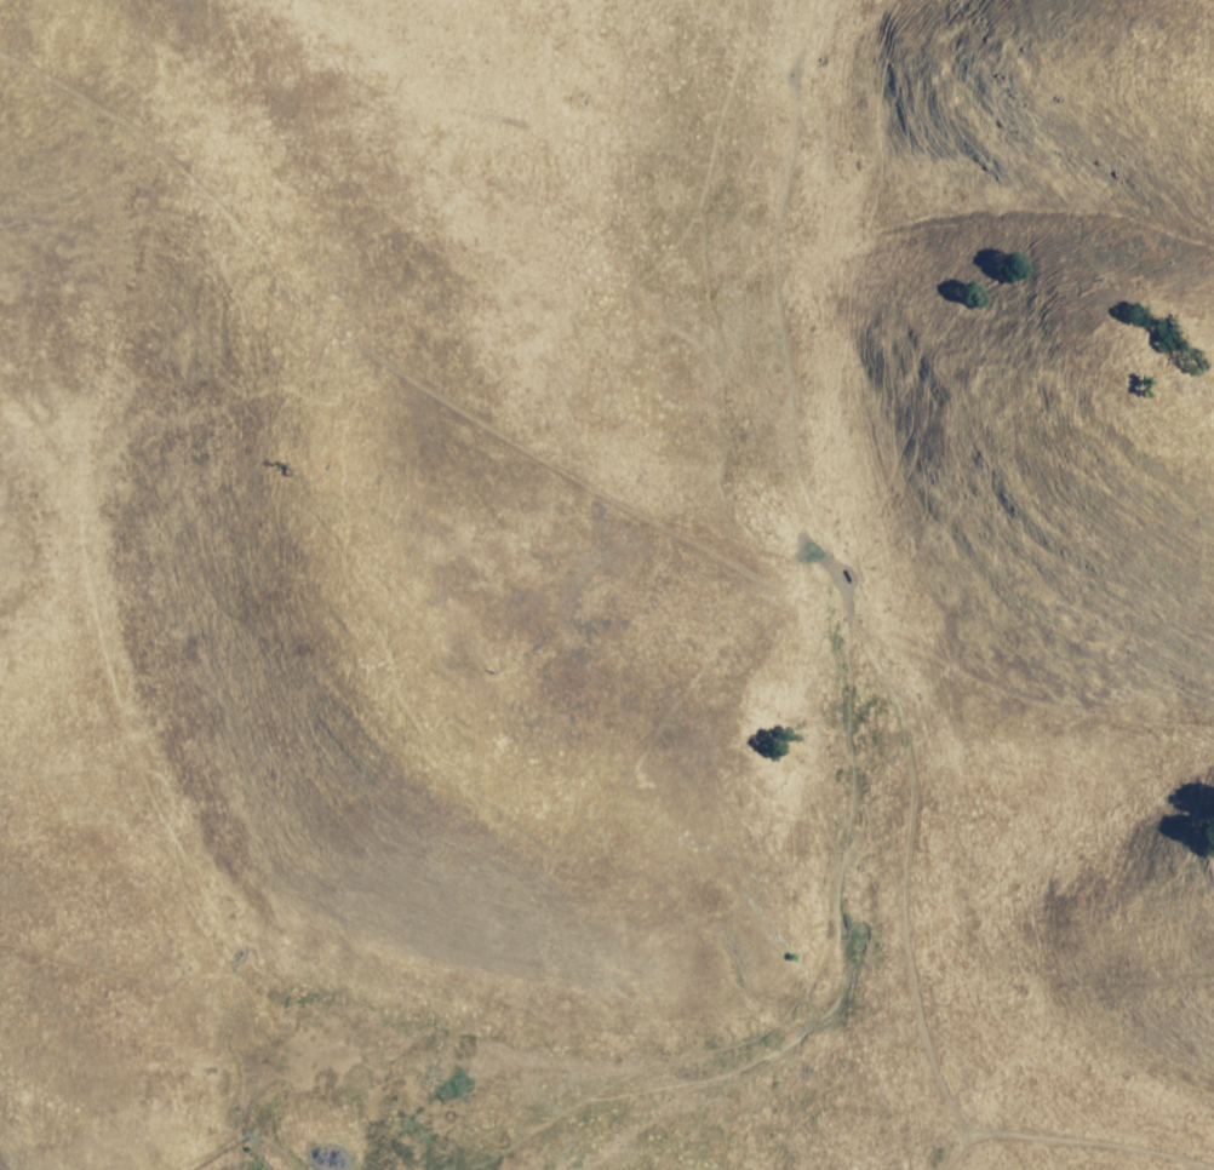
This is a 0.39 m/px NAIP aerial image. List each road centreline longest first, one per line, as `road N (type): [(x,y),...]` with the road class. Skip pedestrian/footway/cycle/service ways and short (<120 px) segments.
road 1 (track): [(956,1131),(980,876),(951,723),(955,647),(892,567),(883,511),(832,392),(829,105),(849,0)]
road 2 (track): [(1188,1169),(970,1130),(945,1141),(927,1169)]

